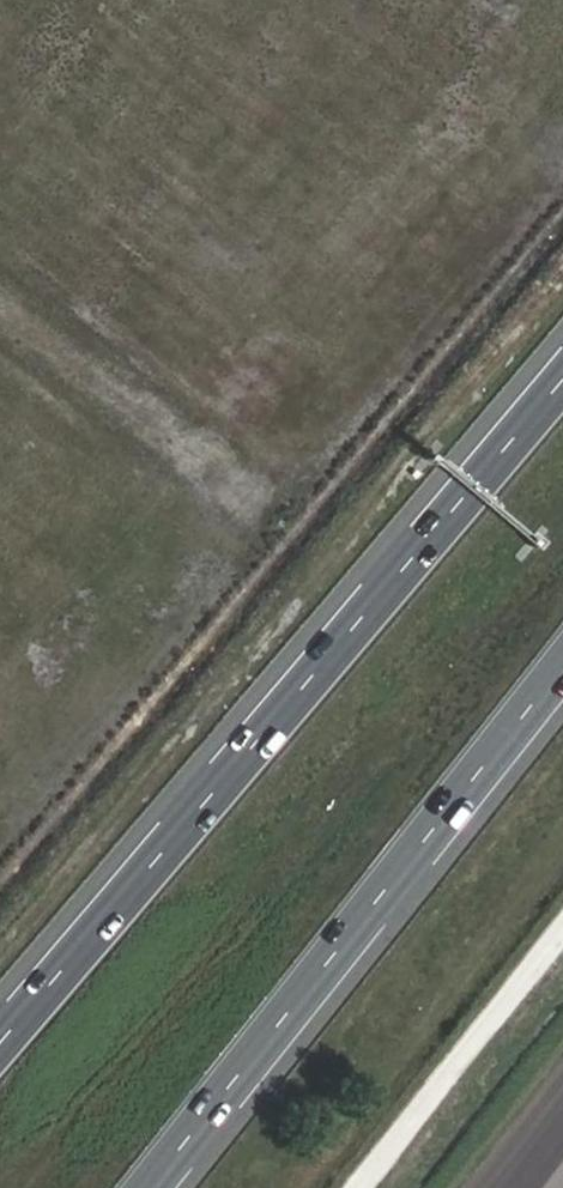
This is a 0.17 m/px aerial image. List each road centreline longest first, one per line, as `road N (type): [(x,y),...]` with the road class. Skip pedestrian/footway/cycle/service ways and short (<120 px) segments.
road 1 (motorway): [(562,379),(0,1037)]
road 2 (motorway): [(155,1187),(562,672)]
road 3 (track): [(562,937),(365,1187)]
road 4 (track): [(237,462),(0,280)]

